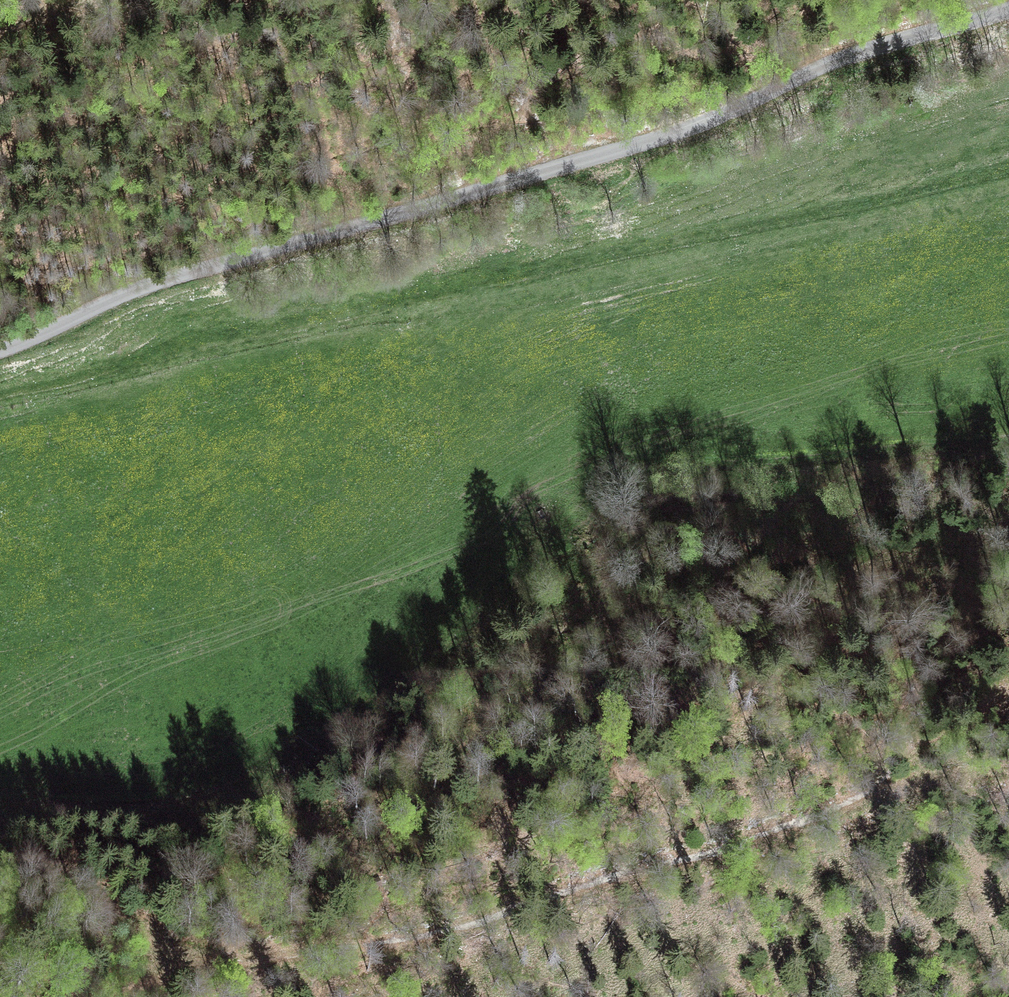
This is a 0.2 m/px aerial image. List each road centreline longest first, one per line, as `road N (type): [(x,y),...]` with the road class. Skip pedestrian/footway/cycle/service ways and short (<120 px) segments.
road 1 (unclassified): [(0,347),(141,284),(590,160),(885,45),(1008,6)]
road 2 (track): [(384,301),(824,217),(1008,169)]
road 3 (track): [(382,945),(448,939),(876,796)]
road 4 (track): [(384,301),(0,401)]
road 5 (track): [(1008,432),(682,489)]
road 6 (track): [(167,956),(206,965),(382,945)]
road 7 (track): [(0,852),(58,878),(167,956)]
road 8 (track): [(876,796),(1008,767)]

